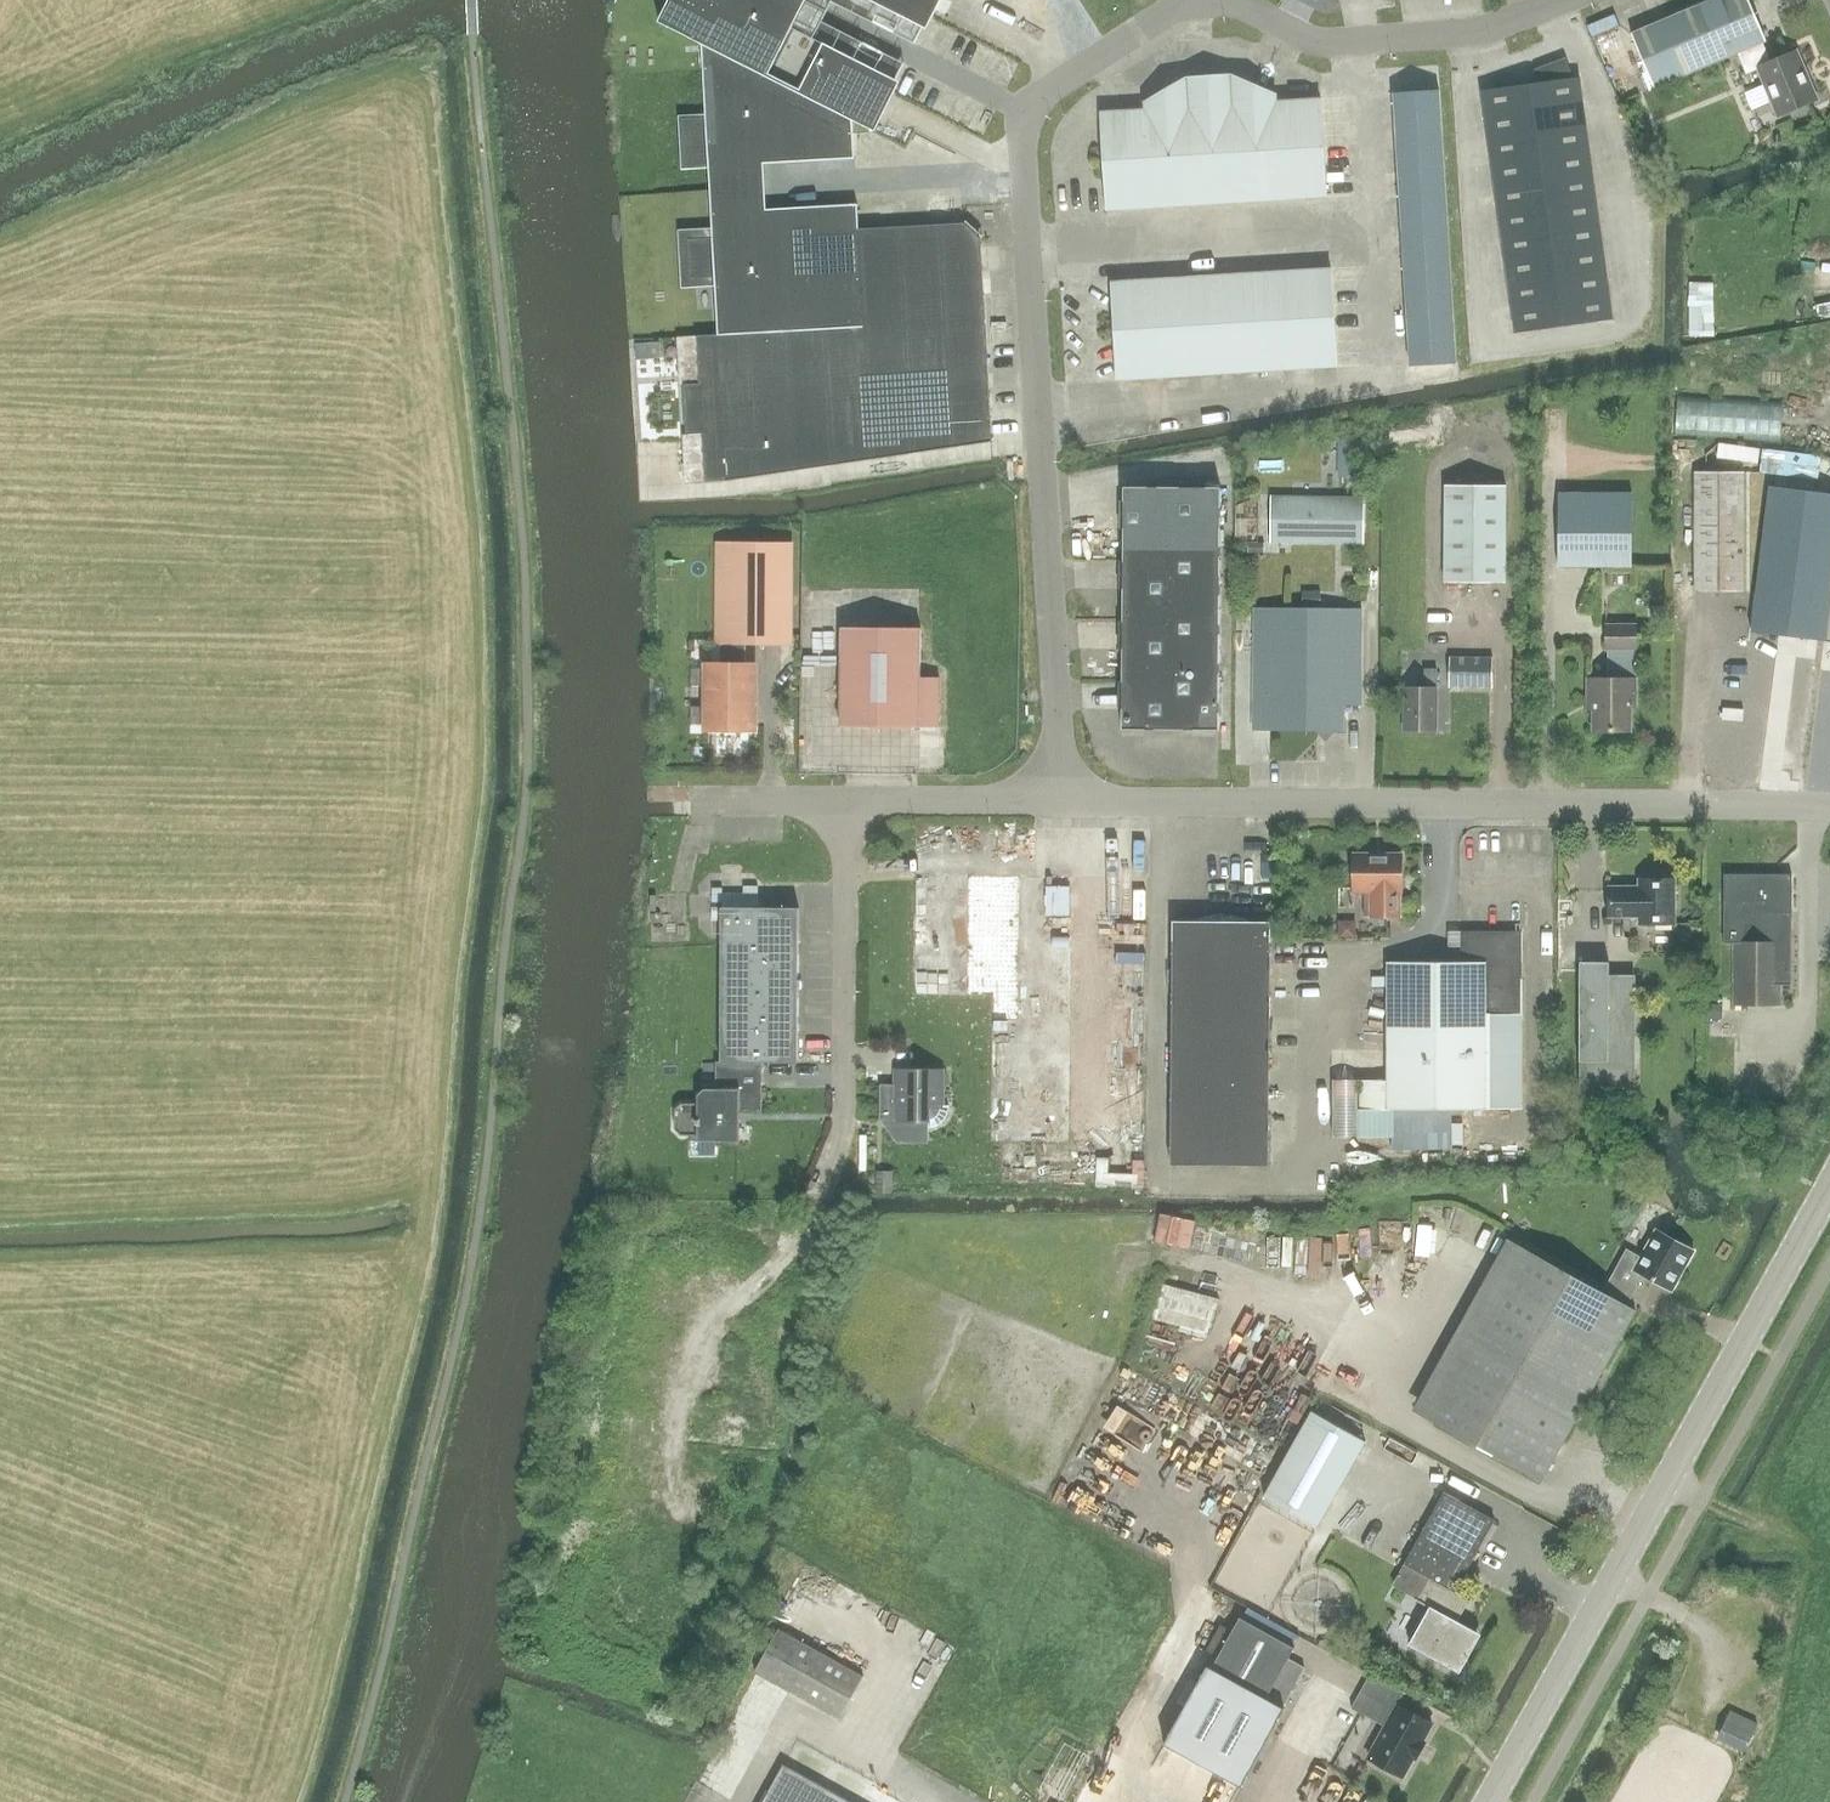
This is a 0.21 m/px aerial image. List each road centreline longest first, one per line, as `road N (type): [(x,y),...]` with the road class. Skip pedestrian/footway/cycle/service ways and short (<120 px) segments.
road 1 (unclassified): [(1066,803),(1022,123),(1041,96),(1187,0)]
road 2 (unclassified): [(1829,807),(1066,803)]
road 3 (tertiary): [(1491,1801),(1829,1198)]
road 4 (unclassified): [(1066,803),(692,805)]
road 5 (unclassified): [(1229,0),(1308,40),(1350,42),(1462,33),(1566,0)]

